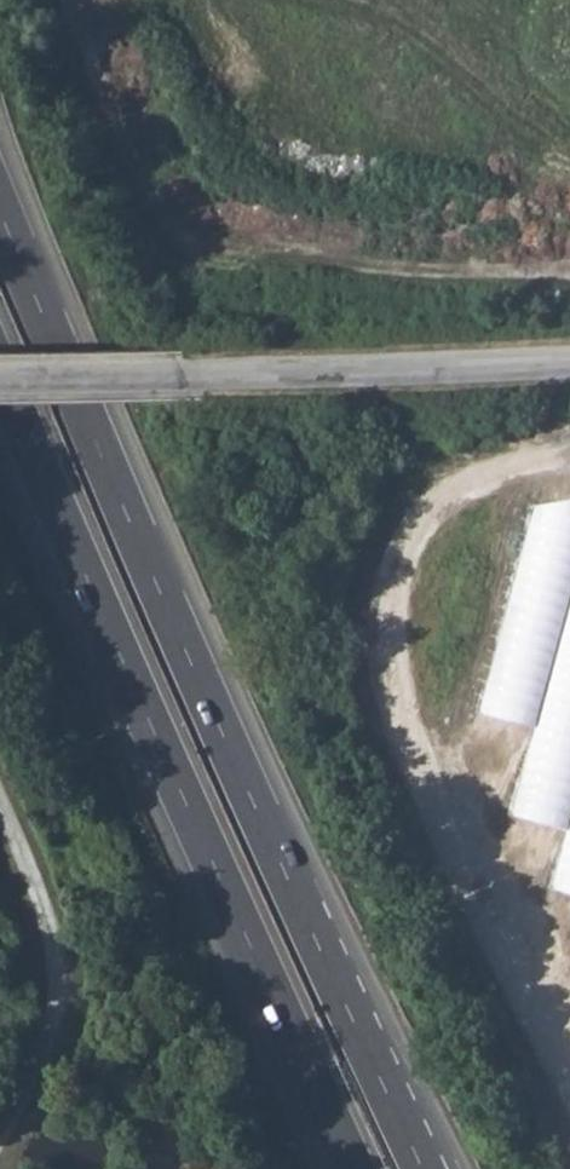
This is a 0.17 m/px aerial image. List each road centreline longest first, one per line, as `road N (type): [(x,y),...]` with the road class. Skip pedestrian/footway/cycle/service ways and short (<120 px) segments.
road 1 (trunk): [(422,1168),(185,650),(0,210)]
road 2 (trunk): [(0,373),(354,1168)]
road 3 (unclassified): [(569,359),(0,381)]
road 4 (unclassified): [(0,800),(39,889),(65,990),(53,1044),(0,1134)]

